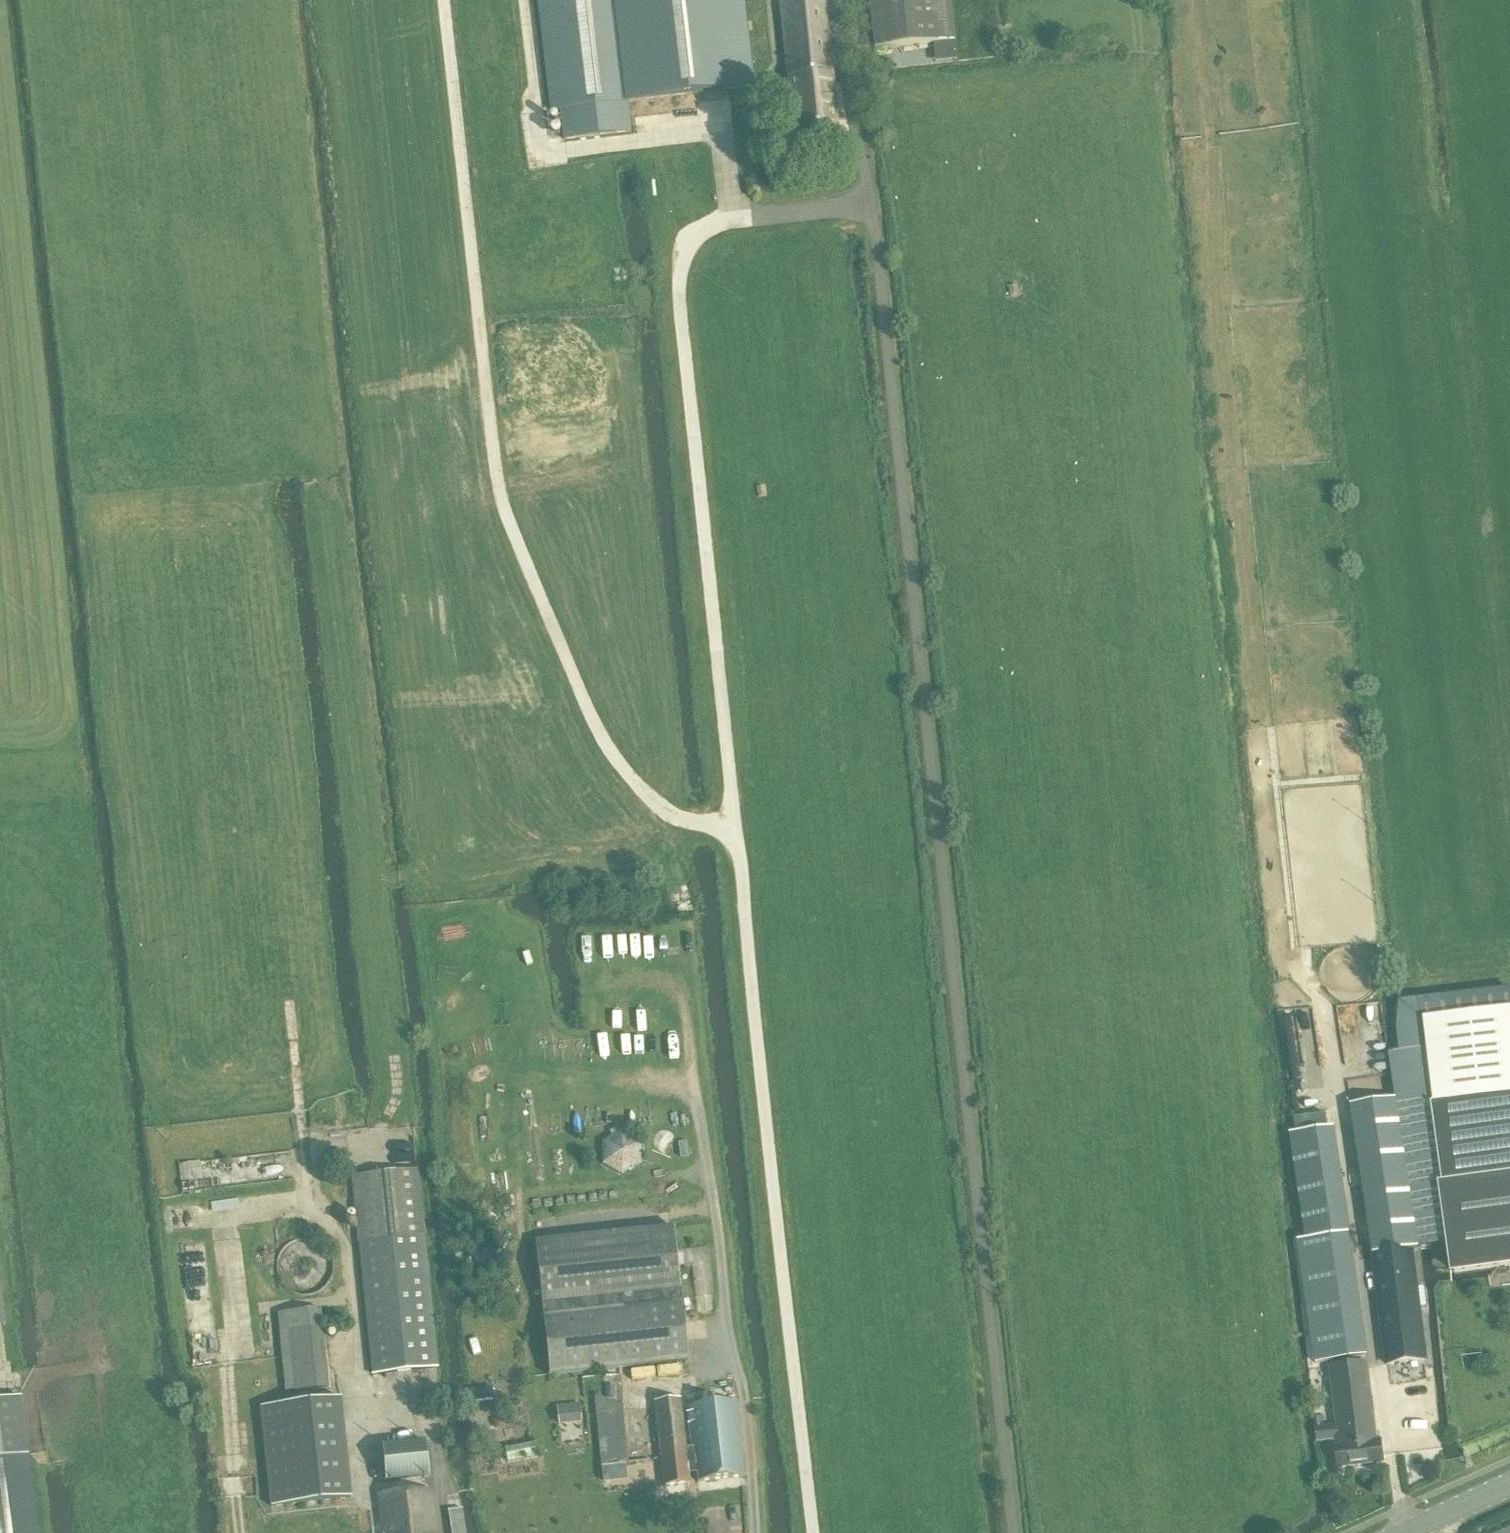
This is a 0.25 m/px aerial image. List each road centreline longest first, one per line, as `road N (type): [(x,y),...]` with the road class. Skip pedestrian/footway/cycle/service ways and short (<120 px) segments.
road 1 (track): [(1014,1532),(875,209),(837,0)]
road 2 (track): [(740,821),(673,821),(615,762),(498,497),(445,0)]

